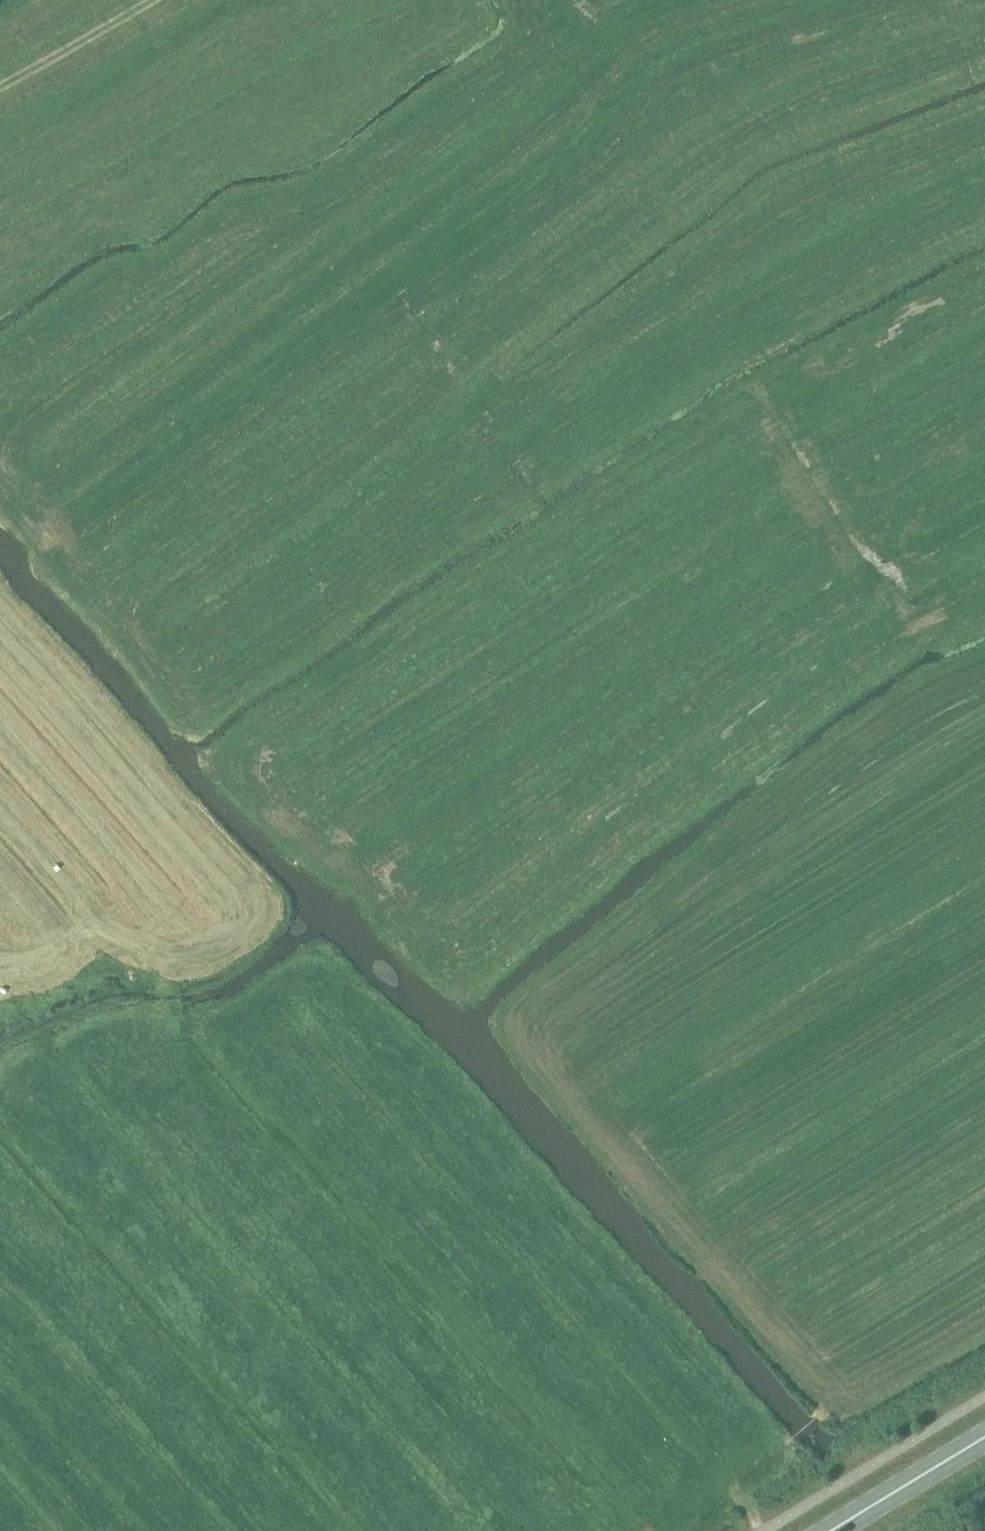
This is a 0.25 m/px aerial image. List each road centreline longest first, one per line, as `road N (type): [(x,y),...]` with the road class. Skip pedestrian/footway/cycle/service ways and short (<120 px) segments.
road 1 (primary): [(837,1530),(984,1440)]

